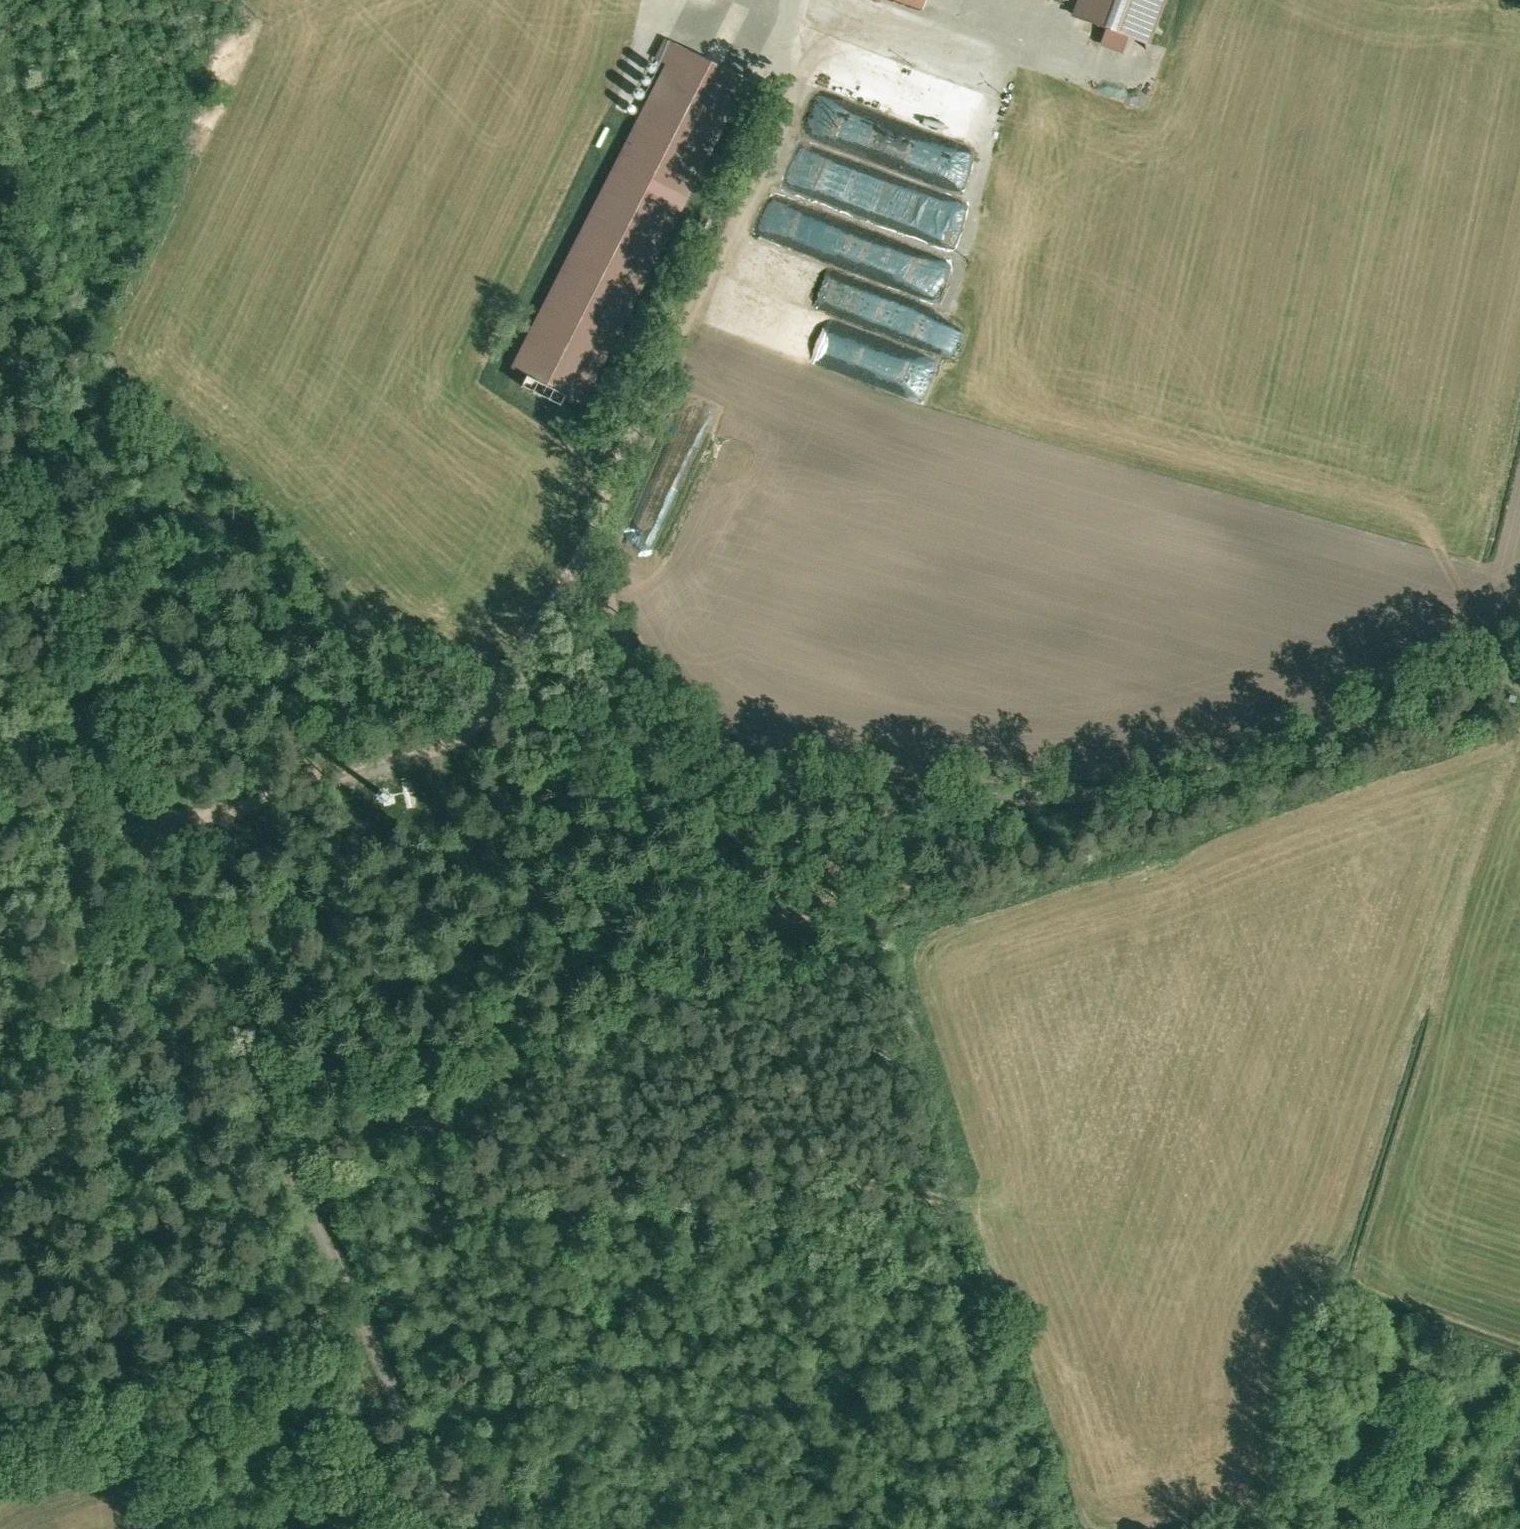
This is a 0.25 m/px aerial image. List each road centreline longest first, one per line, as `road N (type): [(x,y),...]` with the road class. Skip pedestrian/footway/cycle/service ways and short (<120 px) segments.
road 1 (track): [(147,823),(267,793),(472,719),(511,687),(787,117),(797,63),(794,9)]
road 2 (unclassified): [(470,1528),(0,501)]

